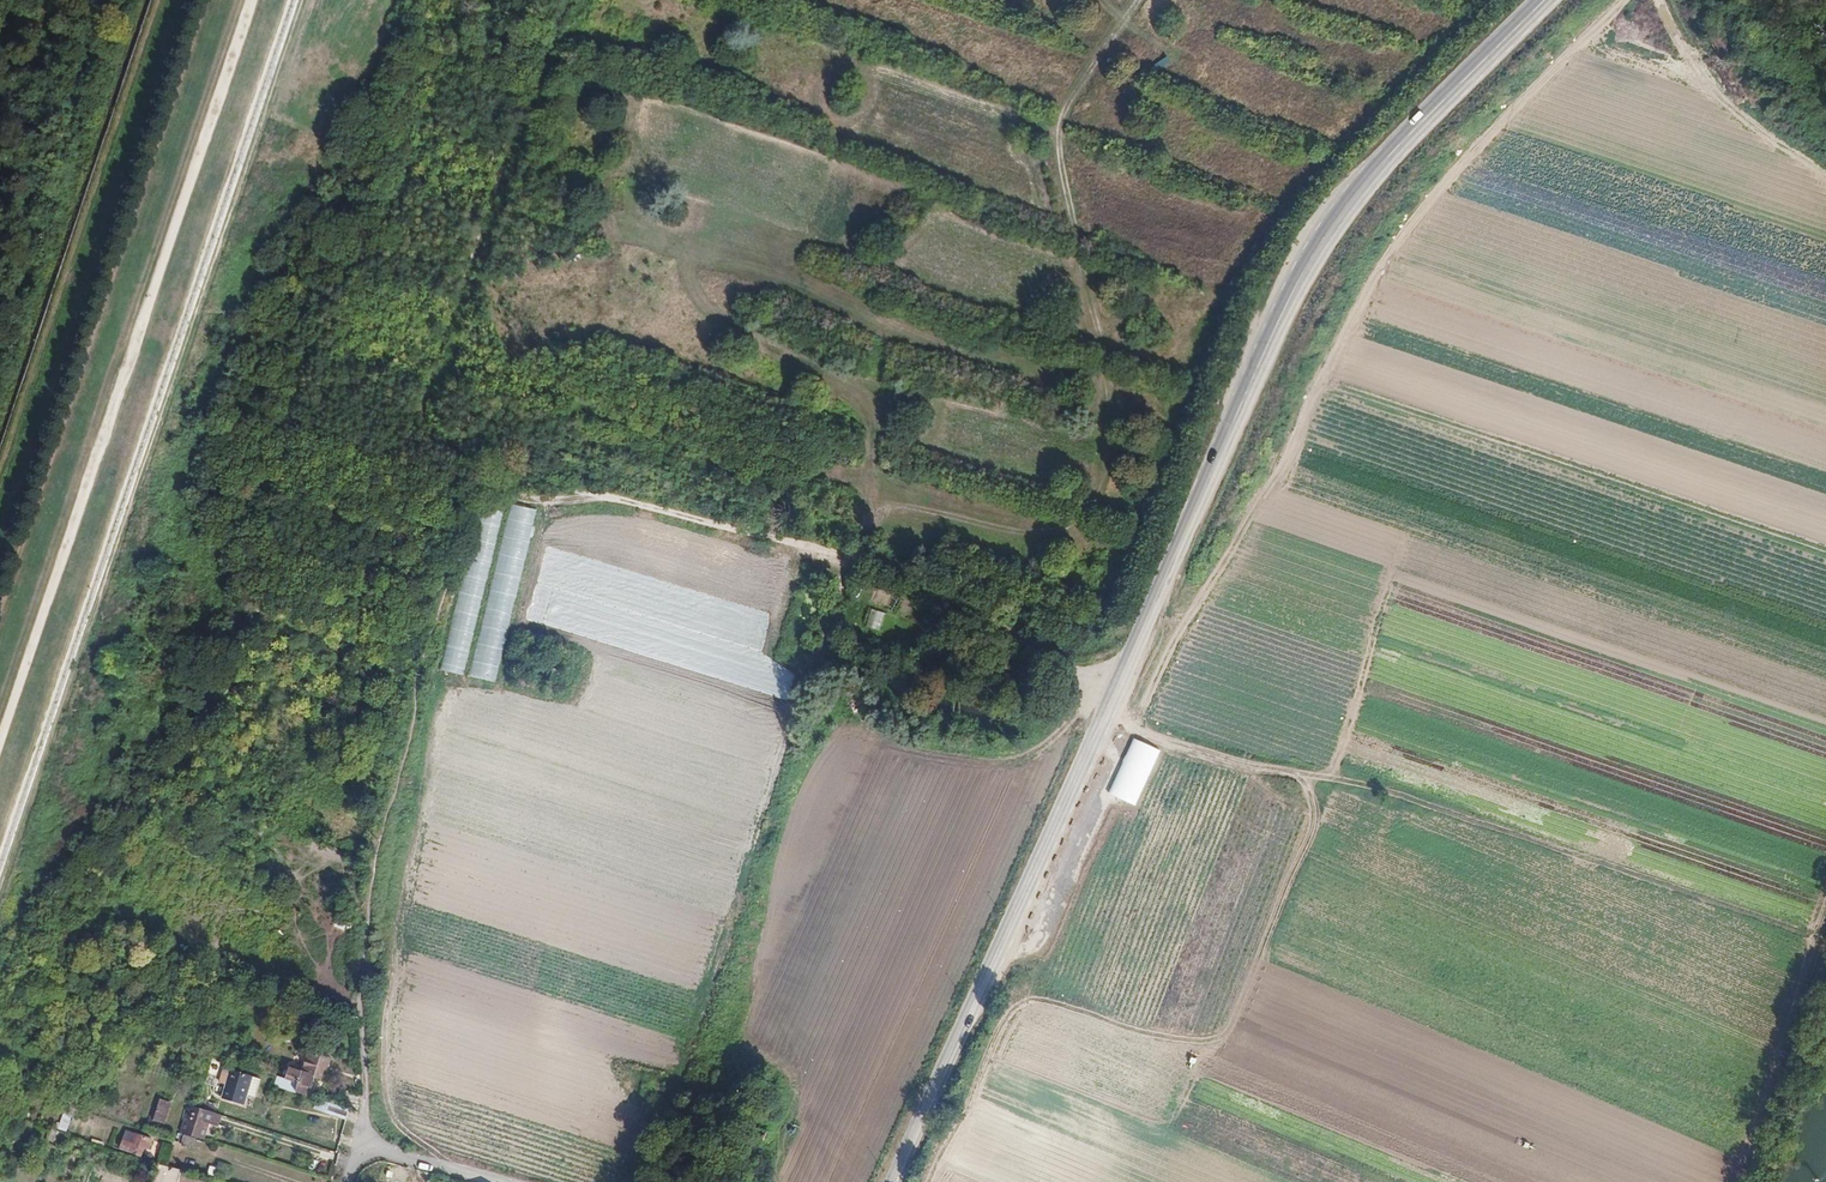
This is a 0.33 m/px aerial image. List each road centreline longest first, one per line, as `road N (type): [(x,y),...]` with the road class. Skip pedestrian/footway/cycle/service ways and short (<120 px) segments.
road 1 (track): [(641,1181),(728,974),(744,872),(868,525),(905,511),(1048,533),(1075,519),(1094,488),(1110,449),(1108,404),(1058,134),(1068,101),(1139,0)]
road 2 (secondary): [(1543,0),(1350,200),(1297,284),(885,1181)]
road 3 (motorway): [(0,452),(382,373),(697,273),(868,196),(1030,107),(1188,0)]
road 4 (motorway): [(1044,0),(840,116),(668,195),(465,262),(0,359)]
road 5 (track): [(1131,721),(1379,268),(1429,204),(1625,0)]
road 6 (track): [(1825,945),(1373,784),(1278,770),(1103,712)]
road 7 (track): [(492,483),(632,500),(855,560),(923,586),(1112,693)]
road 8 (track): [(1292,772),(1319,800),(1318,826),(1170,1181)]
road 9 (track): [(156,277),(250,0)]
road 10 (track): [(1671,0),(1683,25),(1825,160)]
road 11 (unclassified): [(363,1142),(502,1181)]

